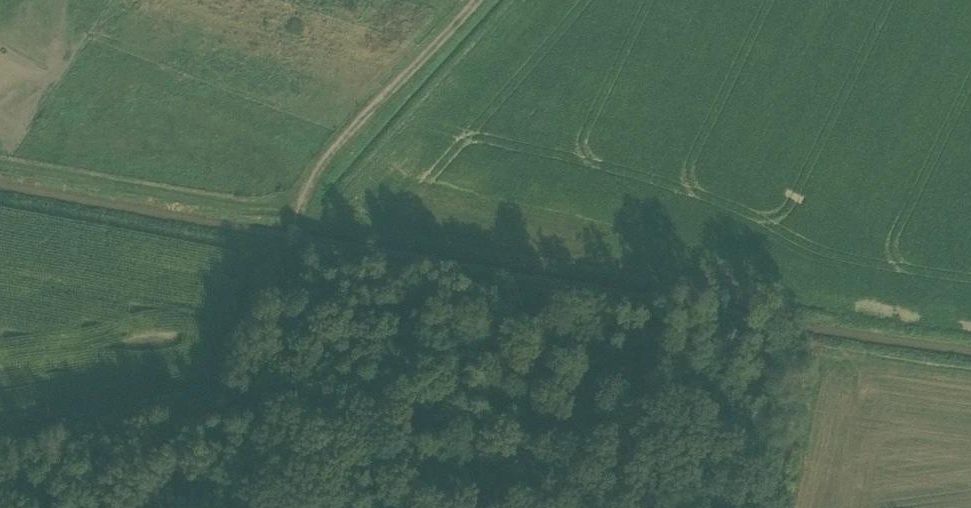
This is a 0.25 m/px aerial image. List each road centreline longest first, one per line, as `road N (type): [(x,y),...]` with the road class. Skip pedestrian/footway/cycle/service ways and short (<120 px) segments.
road 1 (track): [(478,0),(325,161),(295,221)]
road 2 (track): [(290,245),(247,507)]

